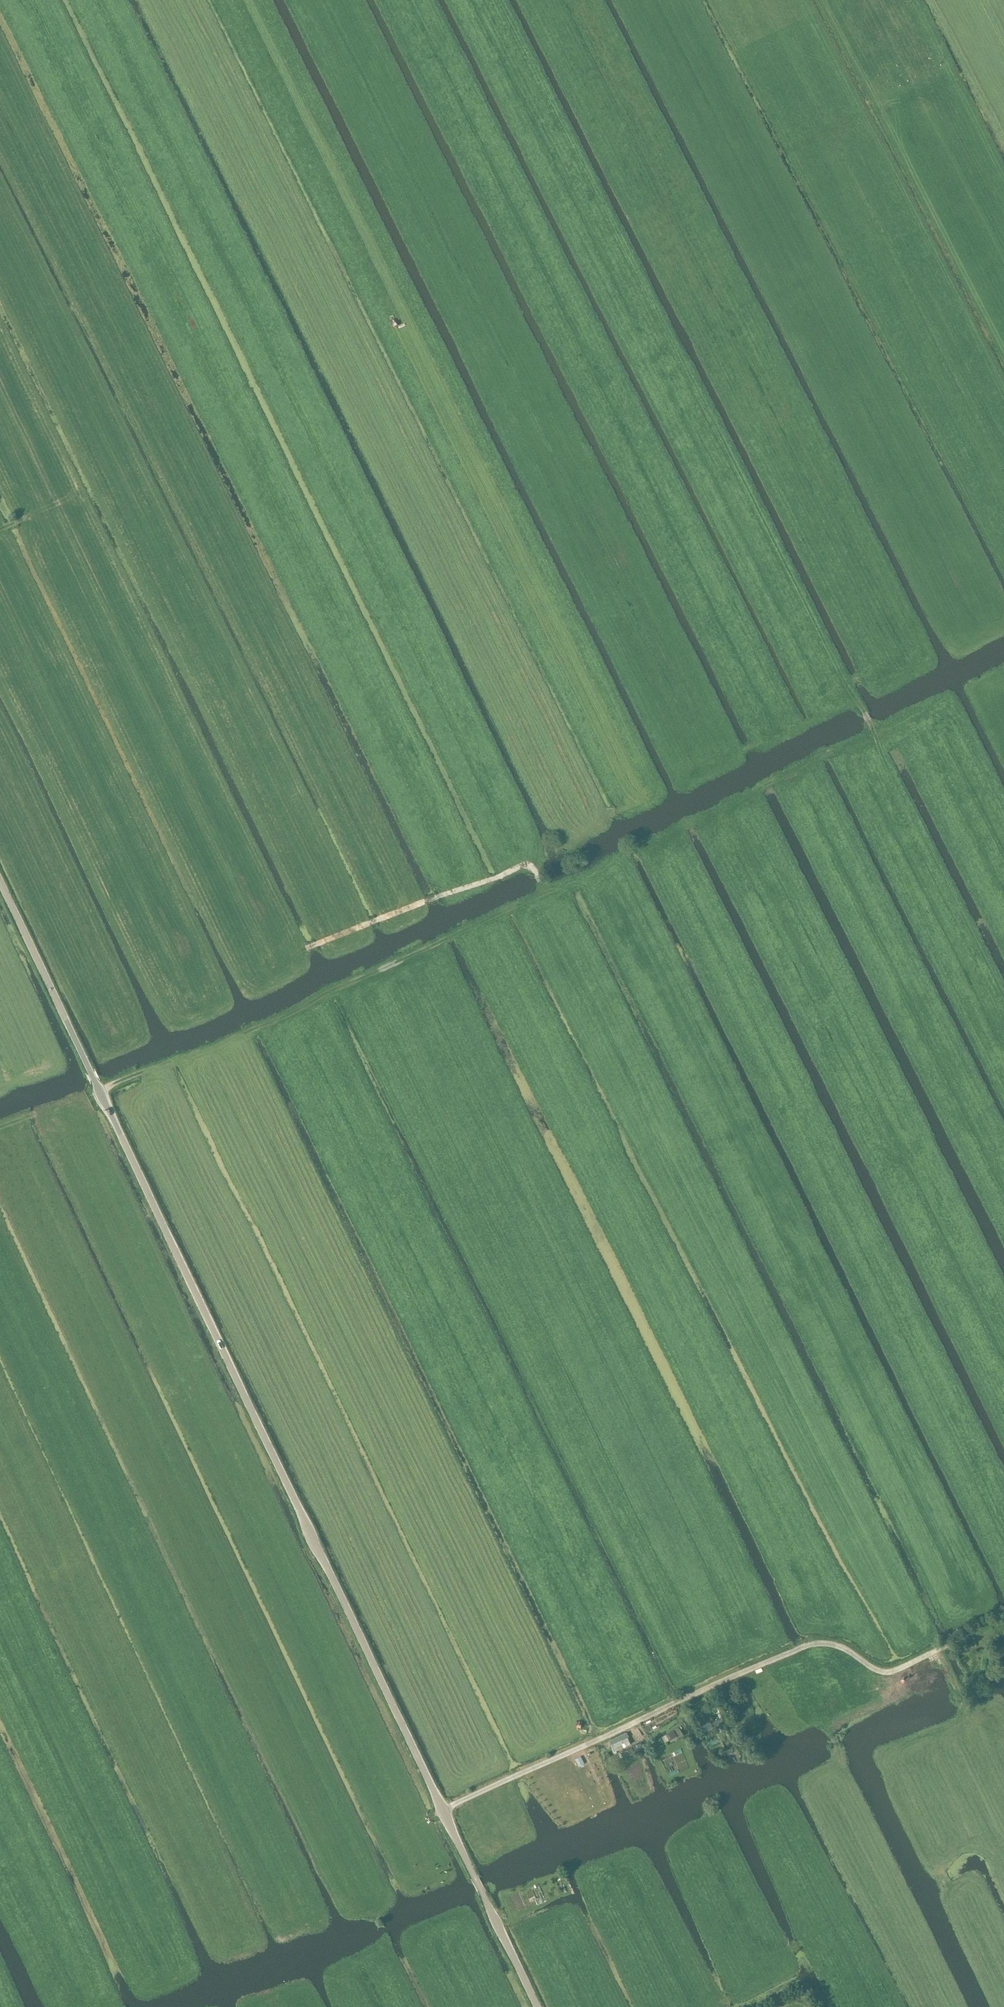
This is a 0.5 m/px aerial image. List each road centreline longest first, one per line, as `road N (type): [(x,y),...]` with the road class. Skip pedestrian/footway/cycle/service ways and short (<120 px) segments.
road 1 (unclassified): [(537,2006),(0,881)]
road 2 (track): [(100,1092),(545,894),(529,861),(309,946)]
road 3 (track): [(1003,1780),(939,1648),(881,1672),(828,1644),(719,1682),(442,1808)]
road 4 (track): [(1003,991),(851,689)]

